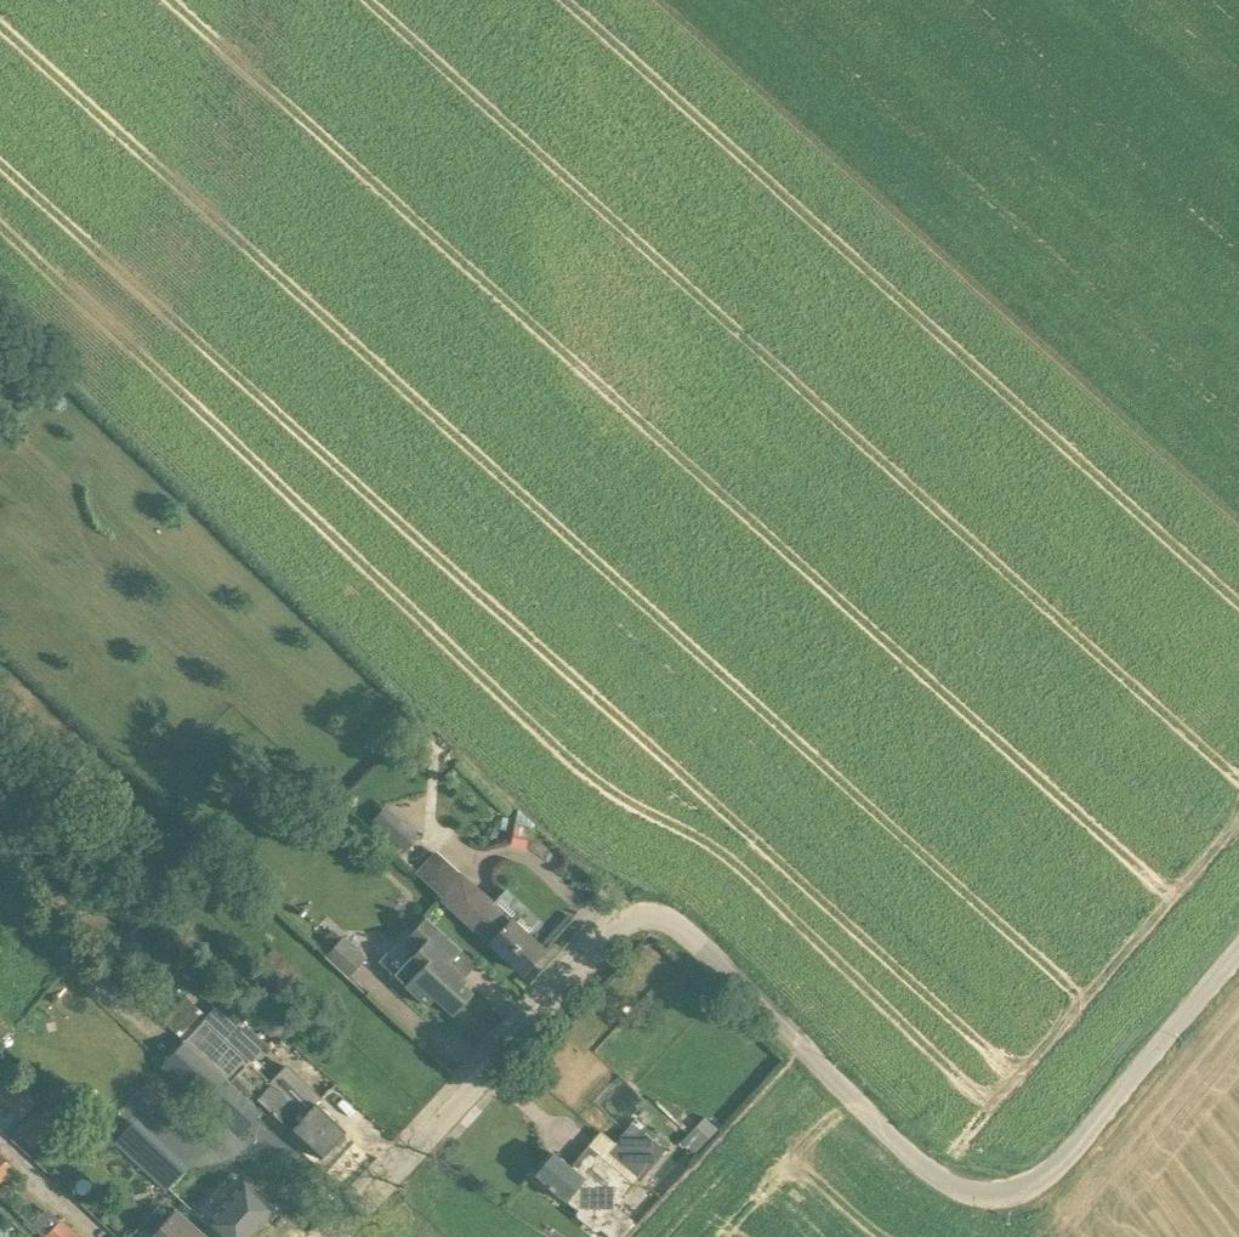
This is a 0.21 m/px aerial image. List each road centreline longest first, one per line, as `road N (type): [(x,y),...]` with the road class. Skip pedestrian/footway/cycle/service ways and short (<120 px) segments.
road 1 (unclassified): [(350,1236),(637,944),(675,943),(926,1174),(984,1200),(1045,1189),(1072,1167),(1238,973)]

